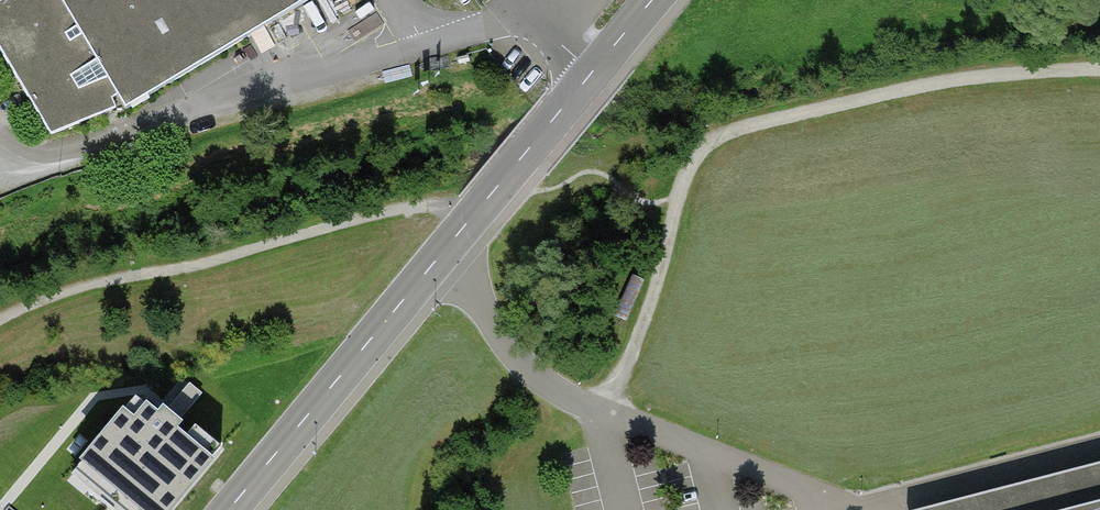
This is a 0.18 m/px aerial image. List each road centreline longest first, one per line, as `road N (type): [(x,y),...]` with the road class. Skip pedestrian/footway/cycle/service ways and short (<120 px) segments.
road 1 (track): [(599,416),(658,295),(674,221),(702,154),(735,132),(938,85),(1099,71)]
road 2 (residential): [(229,509),(653,0)]
road 3 (track): [(0,325),(113,279),(200,264),(373,213),(433,205),(471,218)]

